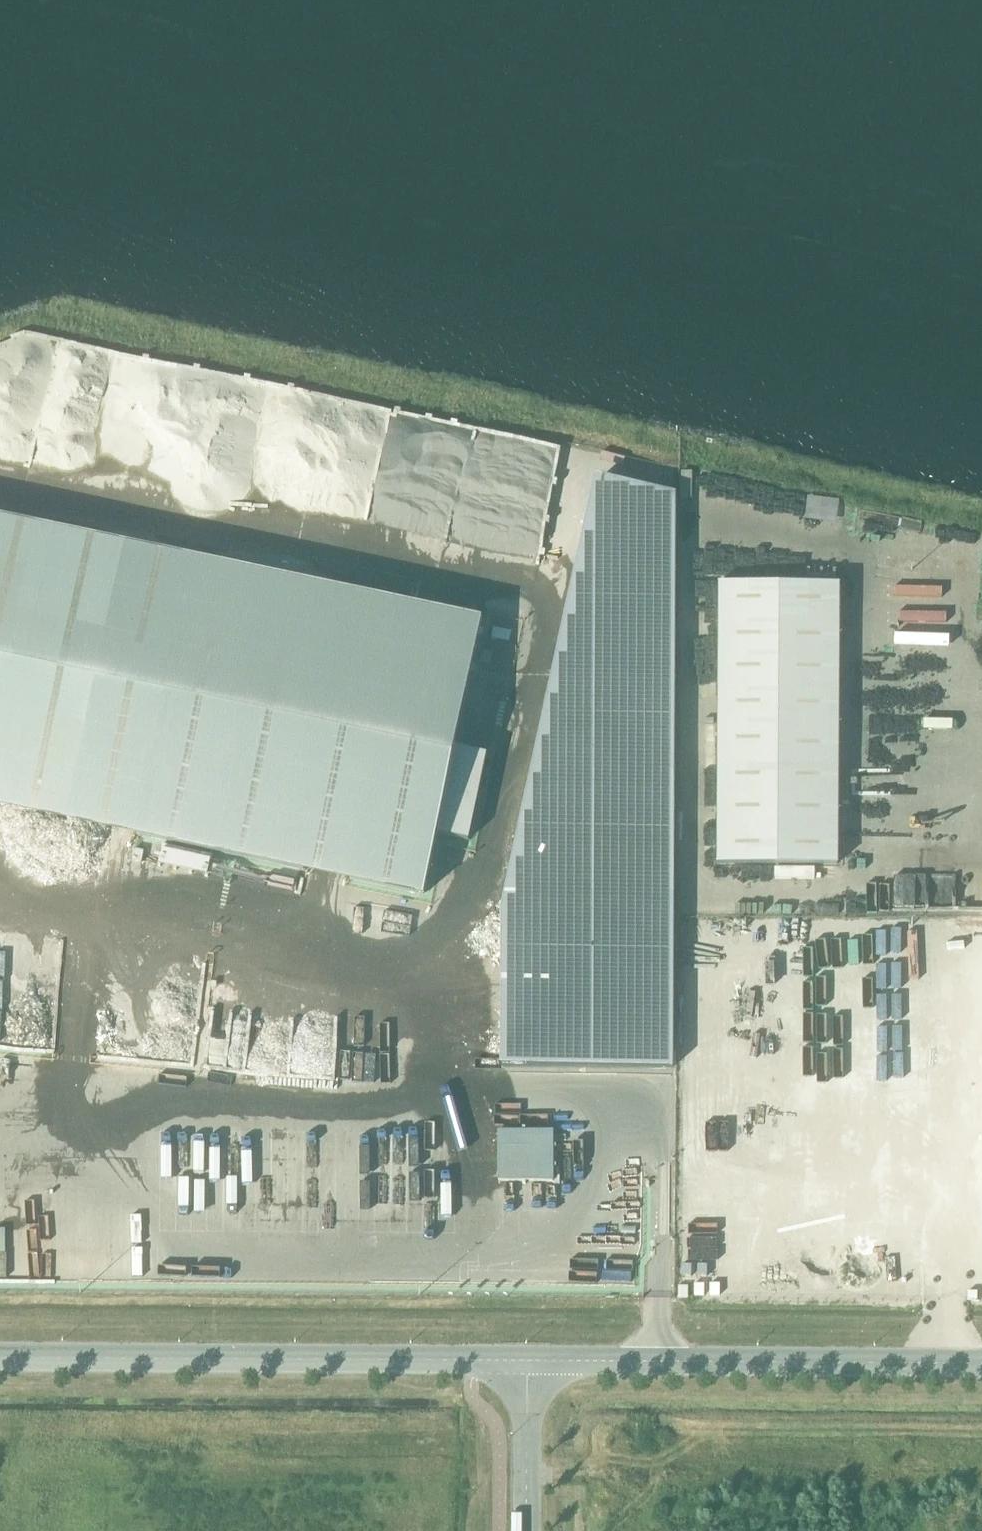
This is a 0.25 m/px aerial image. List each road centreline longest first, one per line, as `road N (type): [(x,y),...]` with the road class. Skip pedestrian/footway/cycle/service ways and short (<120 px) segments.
road 1 (unclassified): [(528,1362),(0,1358)]
road 2 (unclassified): [(528,1362),(981,1365)]
road 3 (unclassified): [(528,1362),(527,1530)]

